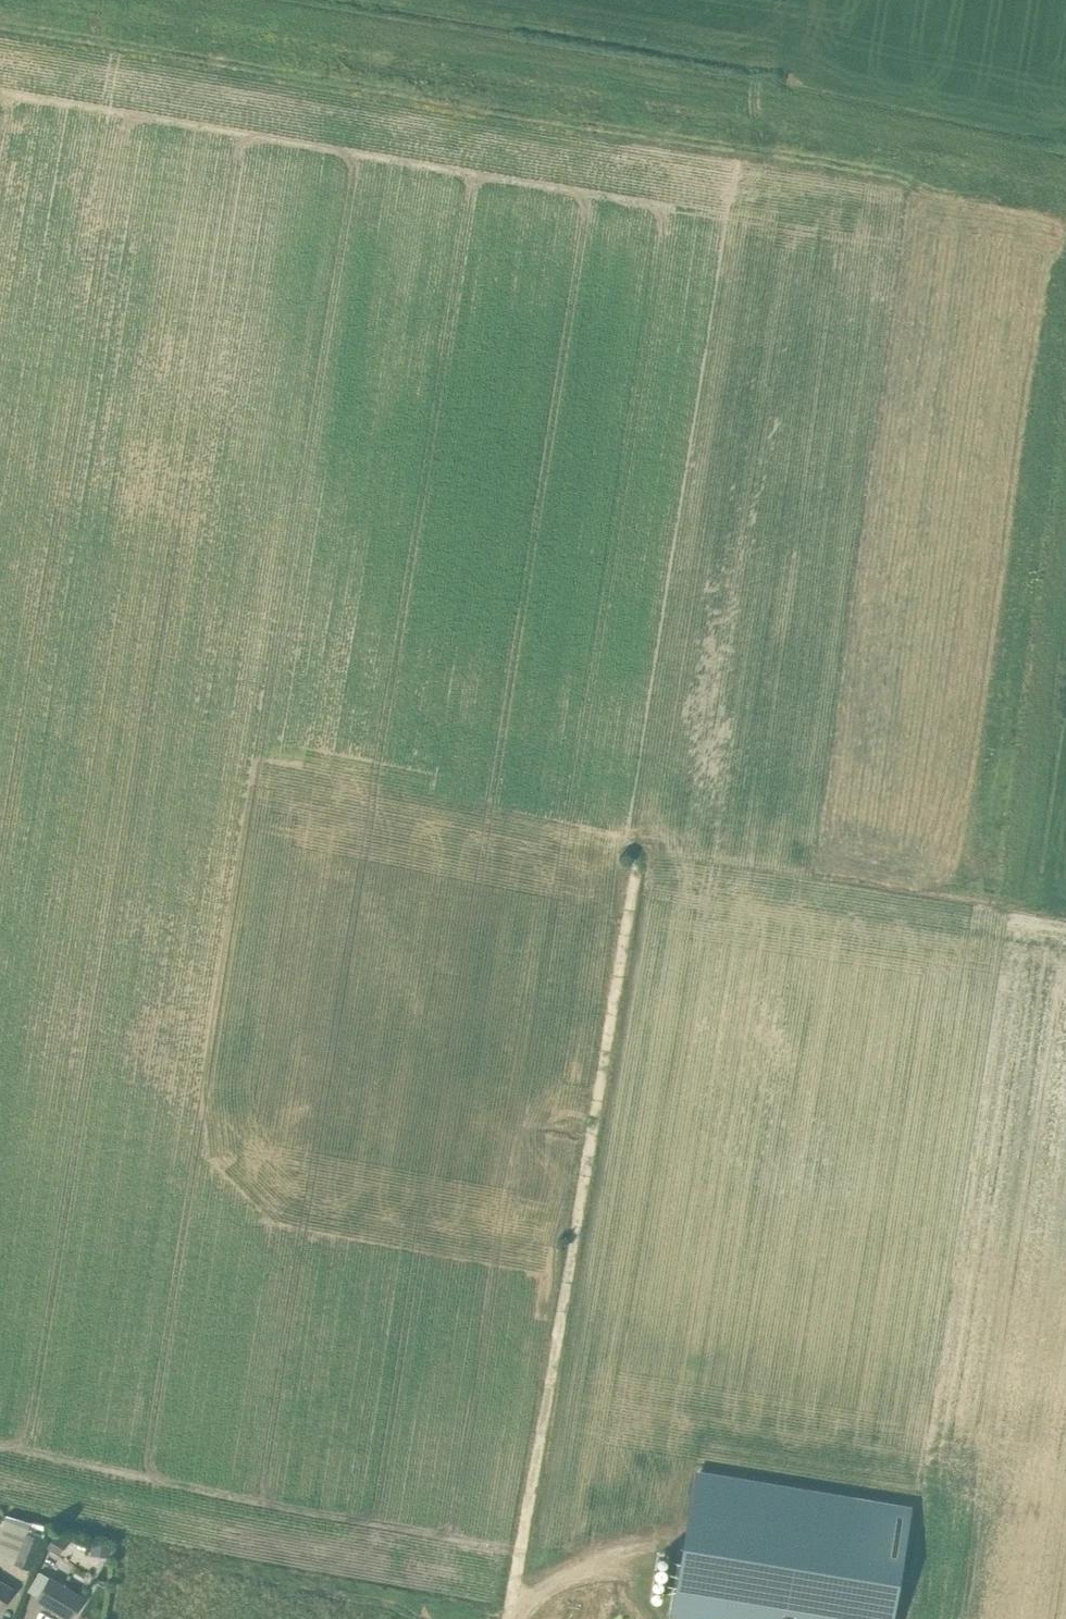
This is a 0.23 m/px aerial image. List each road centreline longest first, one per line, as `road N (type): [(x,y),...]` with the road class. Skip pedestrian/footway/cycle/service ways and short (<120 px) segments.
road 1 (track): [(507,1618),(638,857)]

